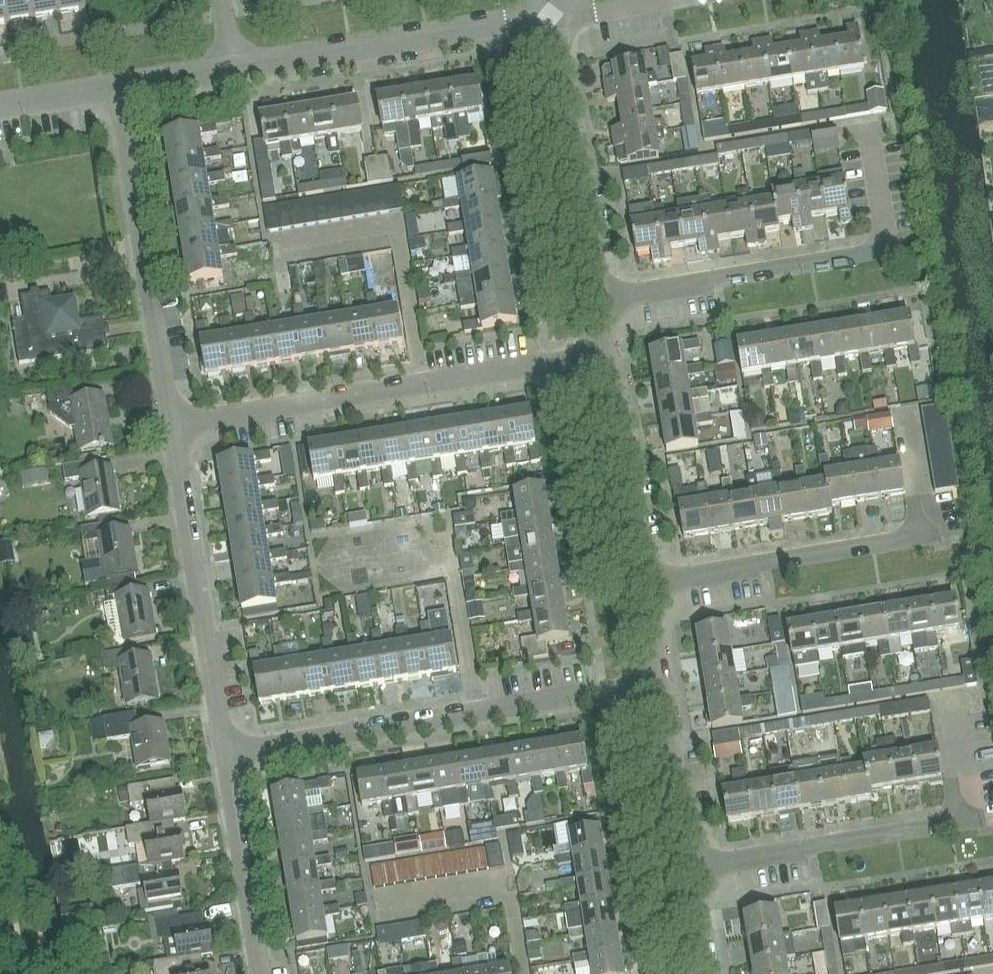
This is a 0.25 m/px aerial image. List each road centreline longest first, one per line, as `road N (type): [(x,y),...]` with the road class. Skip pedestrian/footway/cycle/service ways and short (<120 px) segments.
road 1 (residential): [(173,427),(605,353)]
road 2 (residential): [(225,751),(656,682)]
road 3 (residential): [(173,427),(117,87)]
road 4 (residential): [(225,751),(173,427)]
road 5 (residential): [(550,14),(231,67)]
road 6 (residential): [(595,300),(890,247)]
road 7 (residential): [(595,300),(550,14)]
road 8 (residential): [(640,583),(920,537)]
road 9 (residential): [(686,870),(962,824)]
road 10 (residential): [(640,583),(605,353)]
road 11 (residential): [(258,973),(225,751)]
road 12 (residential): [(686,870),(656,682)]

